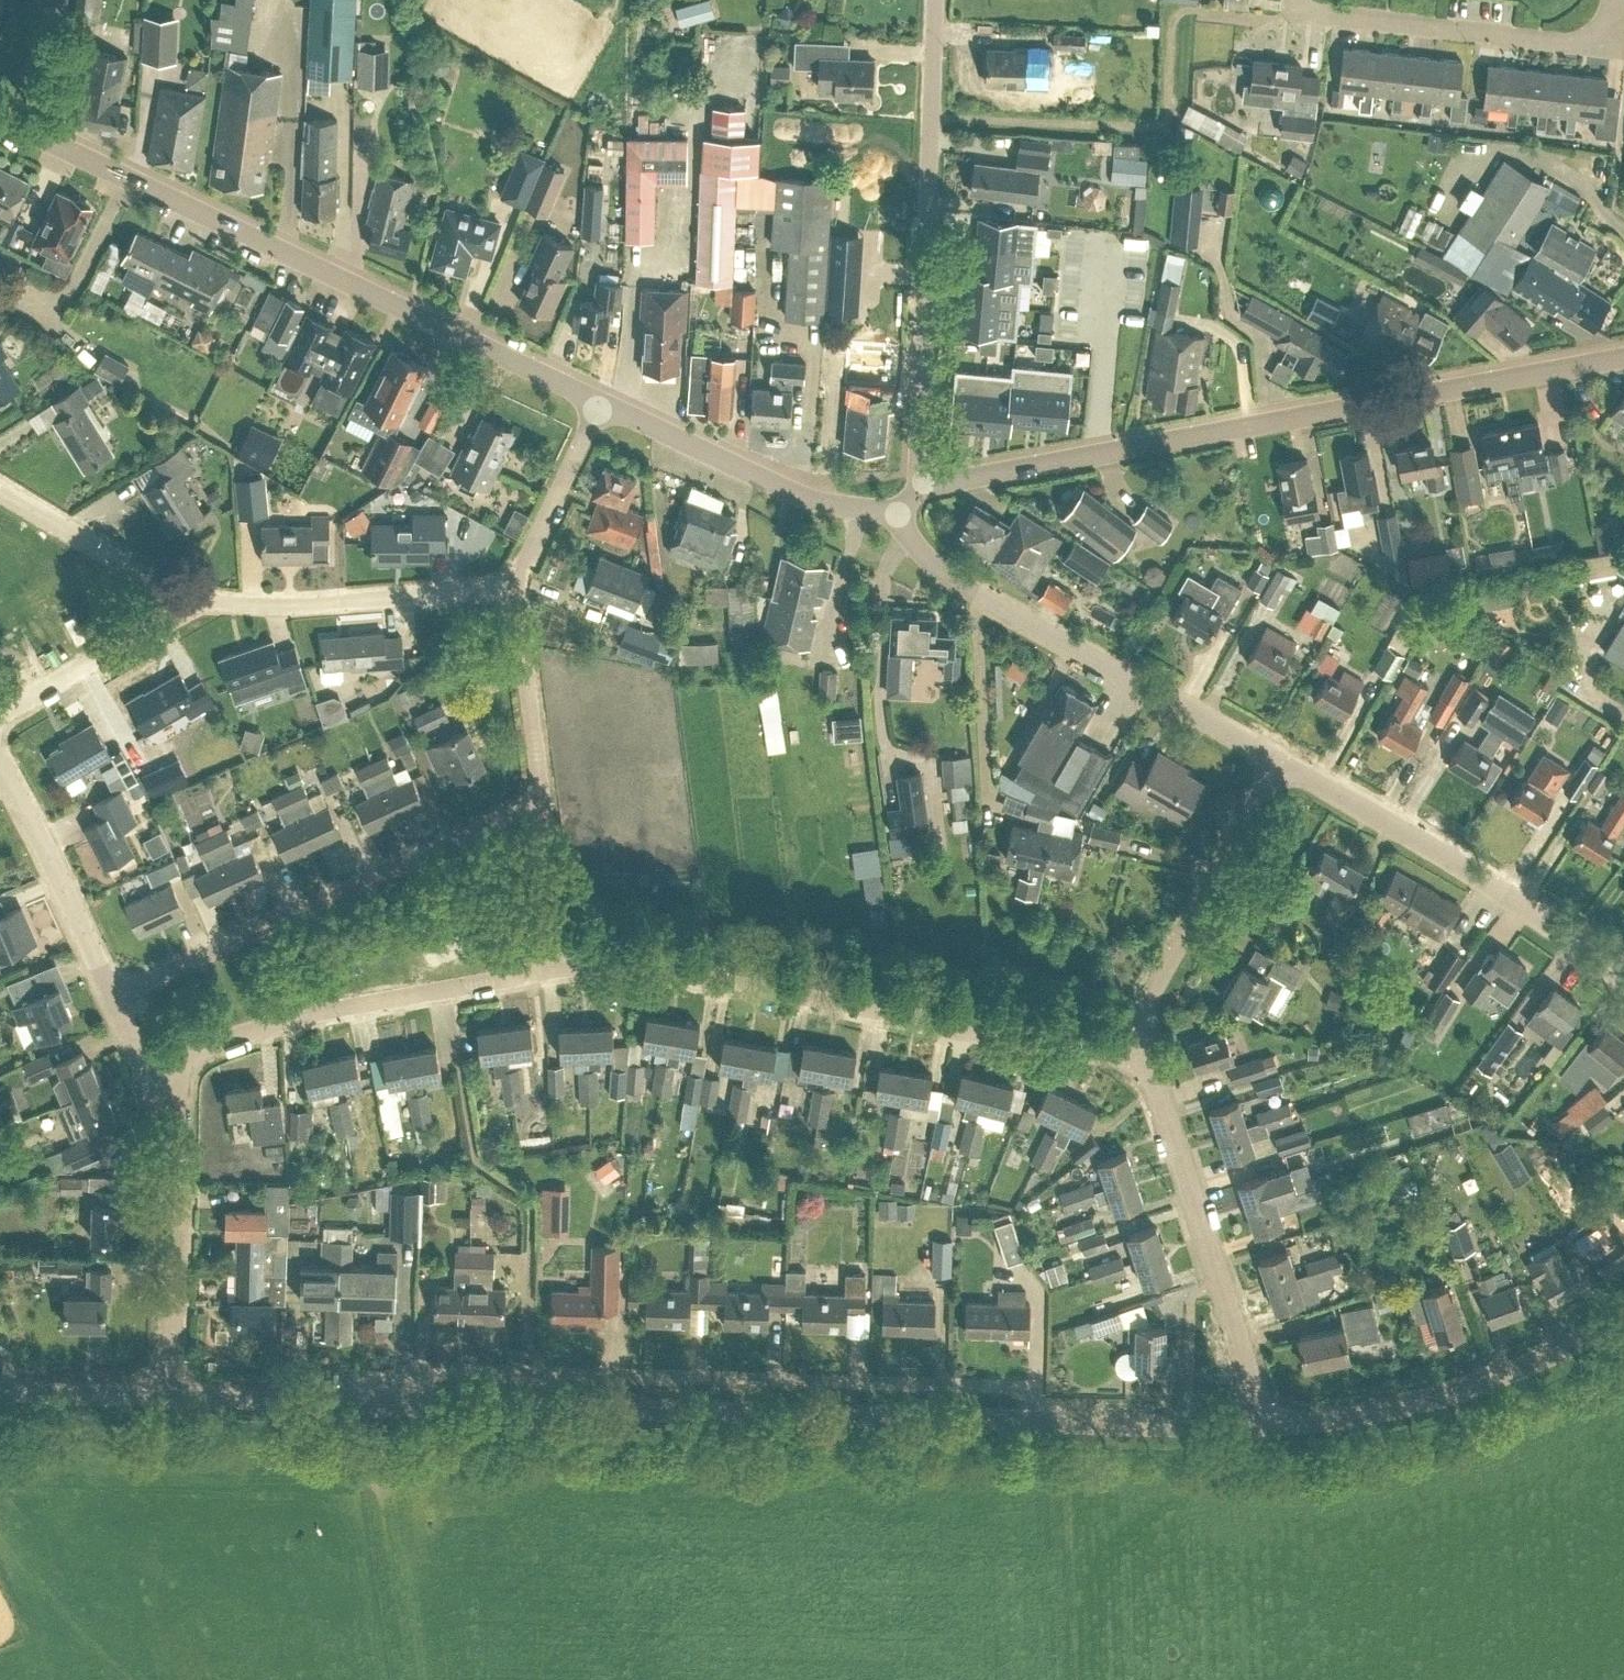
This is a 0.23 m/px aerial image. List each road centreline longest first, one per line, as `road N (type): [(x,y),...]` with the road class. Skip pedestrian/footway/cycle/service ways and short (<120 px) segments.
road 1 (tertiary): [(918,483),(1623,353)]
road 2 (residential): [(1049,1419),(1024,1389),(528,1370),(430,1368),(421,1402)]
road 3 (tertiary): [(599,401),(0,117)]
road 4 (tertiary): [(1049,1419),(421,1402)]
road 5 (residential): [(562,965),(624,961),(1104,1046),(1142,1044)]
road 6 (residential): [(918,483),(936,0)]
road 7 (residential): [(117,999),(544,800)]
road 8 (unclassified): [(1284,761),(976,592),(921,548),(897,512)]
road 9 (residential): [(163,1068),(194,1048),(298,1013),(562,965)]
road 10 (unclassified): [(1623,977),(1464,865),(1284,761)]
road 11 (residential): [(1263,1426),(1142,1044)]
road 12 (tertiary): [(1263,1426),(1419,1402),(1511,1371),(1623,1313)]
road 13 (residential): [(1296,0),(1296,10),(1587,44),(1608,29),(1616,0)]
road 14 (residential): [(172,1396),(179,1155),(163,1068)]
road 15 (residential): [(514,585),(327,601),(190,600)]
road 16 (residential): [(1142,1044),(1153,976),(1284,761)]
road 17 (tertiary): [(897,512),(793,492),(599,401)]
road 18 (residential): [(117,999),(0,763)]
road 19 (tertiary): [(421,1402),(172,1396)]
road 20 (residential): [(190,600),(0,487)]
road 21 (residential): [(0,710),(190,600)]
road 22 (residential): [(544,800),(514,585)]
road 23 (tertiary): [(1263,1426),(1049,1419)]
road 24 (residential): [(514,585),(599,401)]
road 25 (tertiary): [(172,1396),(0,1392)]
road 26 (residential): [(562,965),(544,800)]

